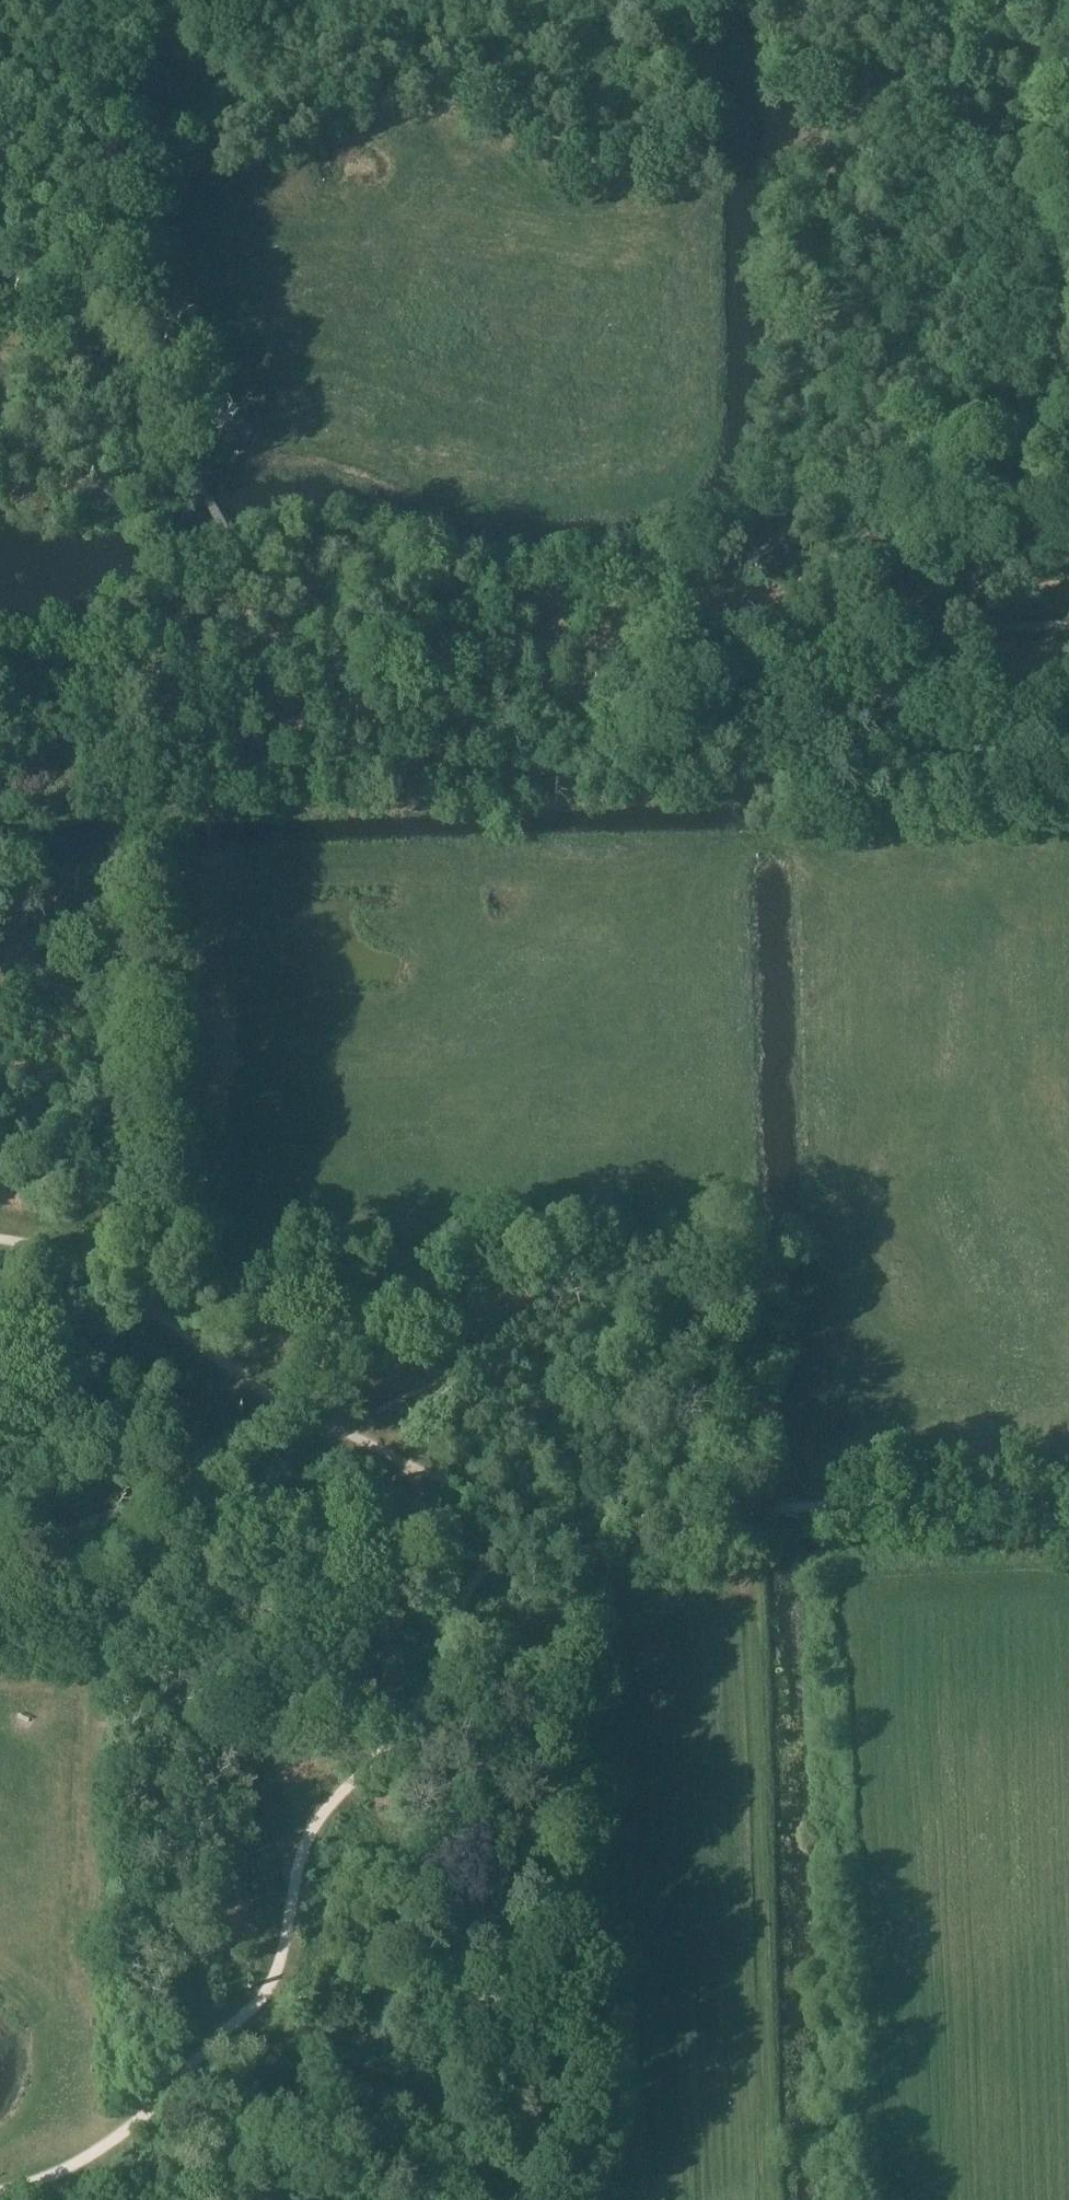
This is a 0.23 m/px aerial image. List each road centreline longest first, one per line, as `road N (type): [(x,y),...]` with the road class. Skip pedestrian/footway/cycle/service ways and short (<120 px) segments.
road 1 (track): [(0,2192),(105,2146),(264,1998),(283,1958),(308,1837),(414,1718),(462,1604)]
road 2 (track): [(462,1604),(480,1573),(514,1543),(559,1524),(1068,1493)]

